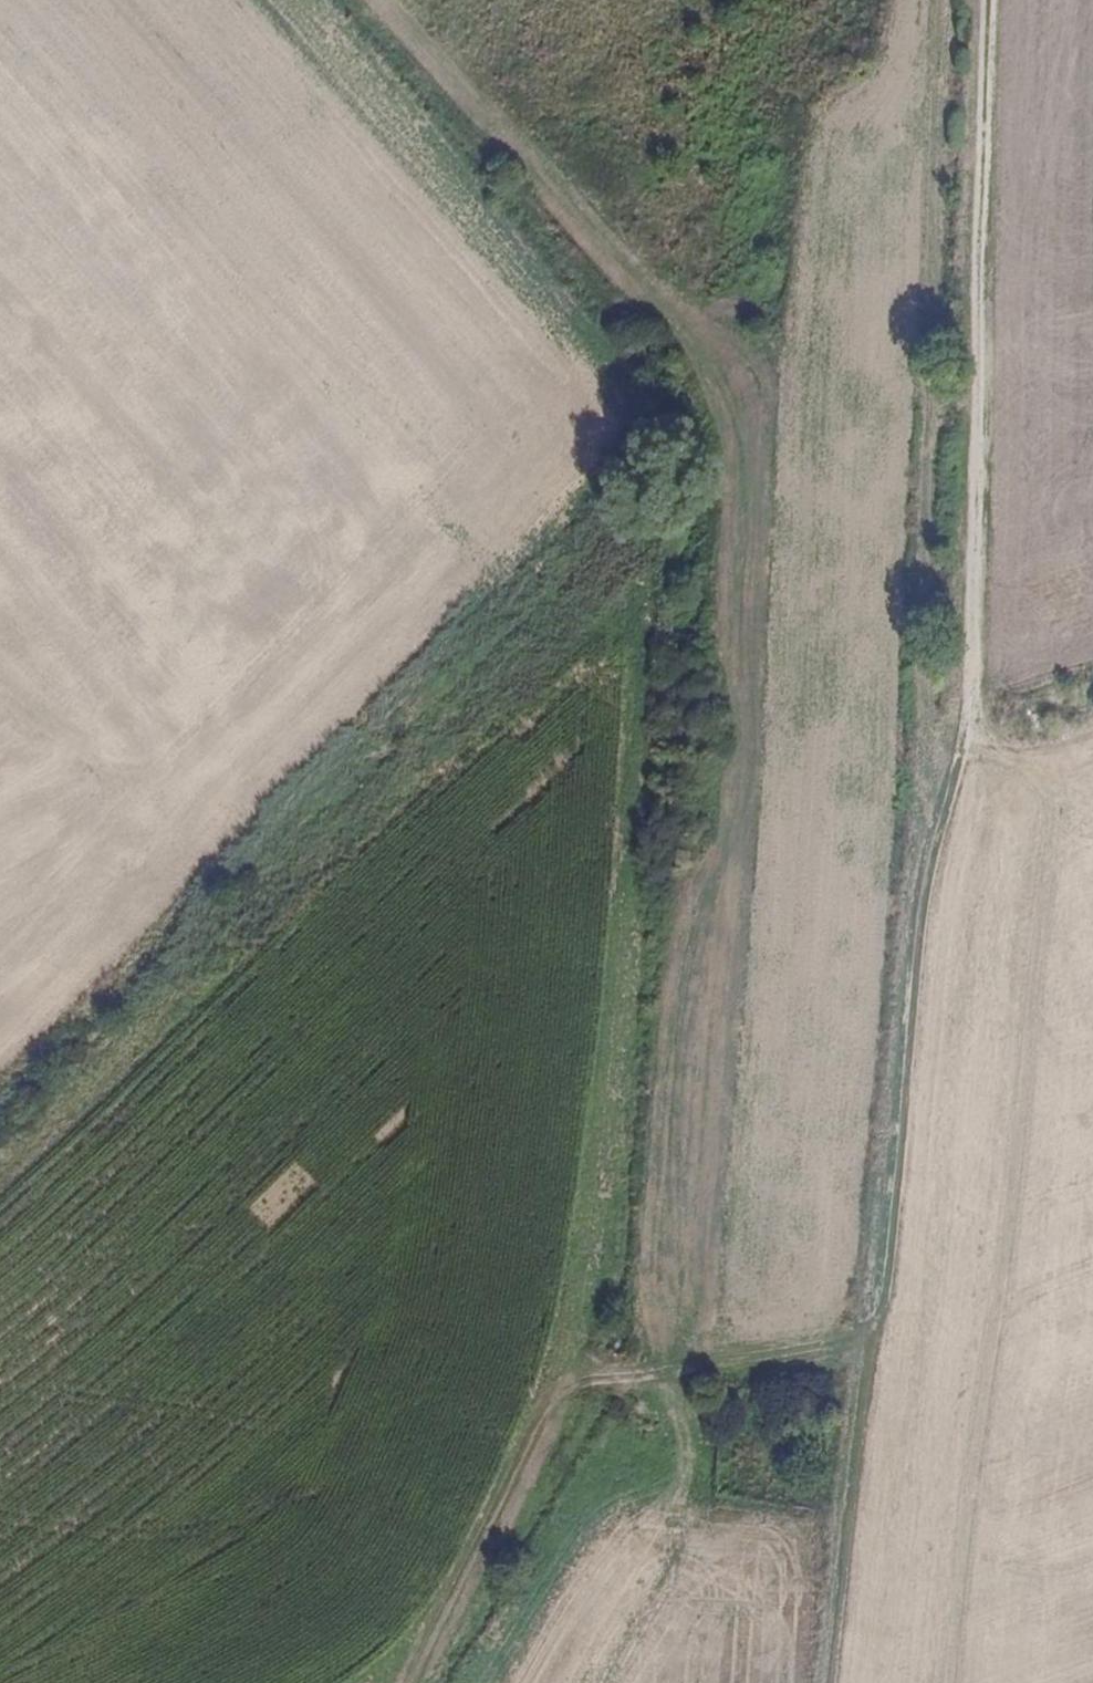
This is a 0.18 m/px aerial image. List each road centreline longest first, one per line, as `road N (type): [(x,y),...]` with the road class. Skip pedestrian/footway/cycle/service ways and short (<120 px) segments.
road 1 (track): [(995,0),(974,697),(923,885),(833,1682)]
road 2 (track): [(873,1340),(578,1381),(490,1515),(411,1682)]

